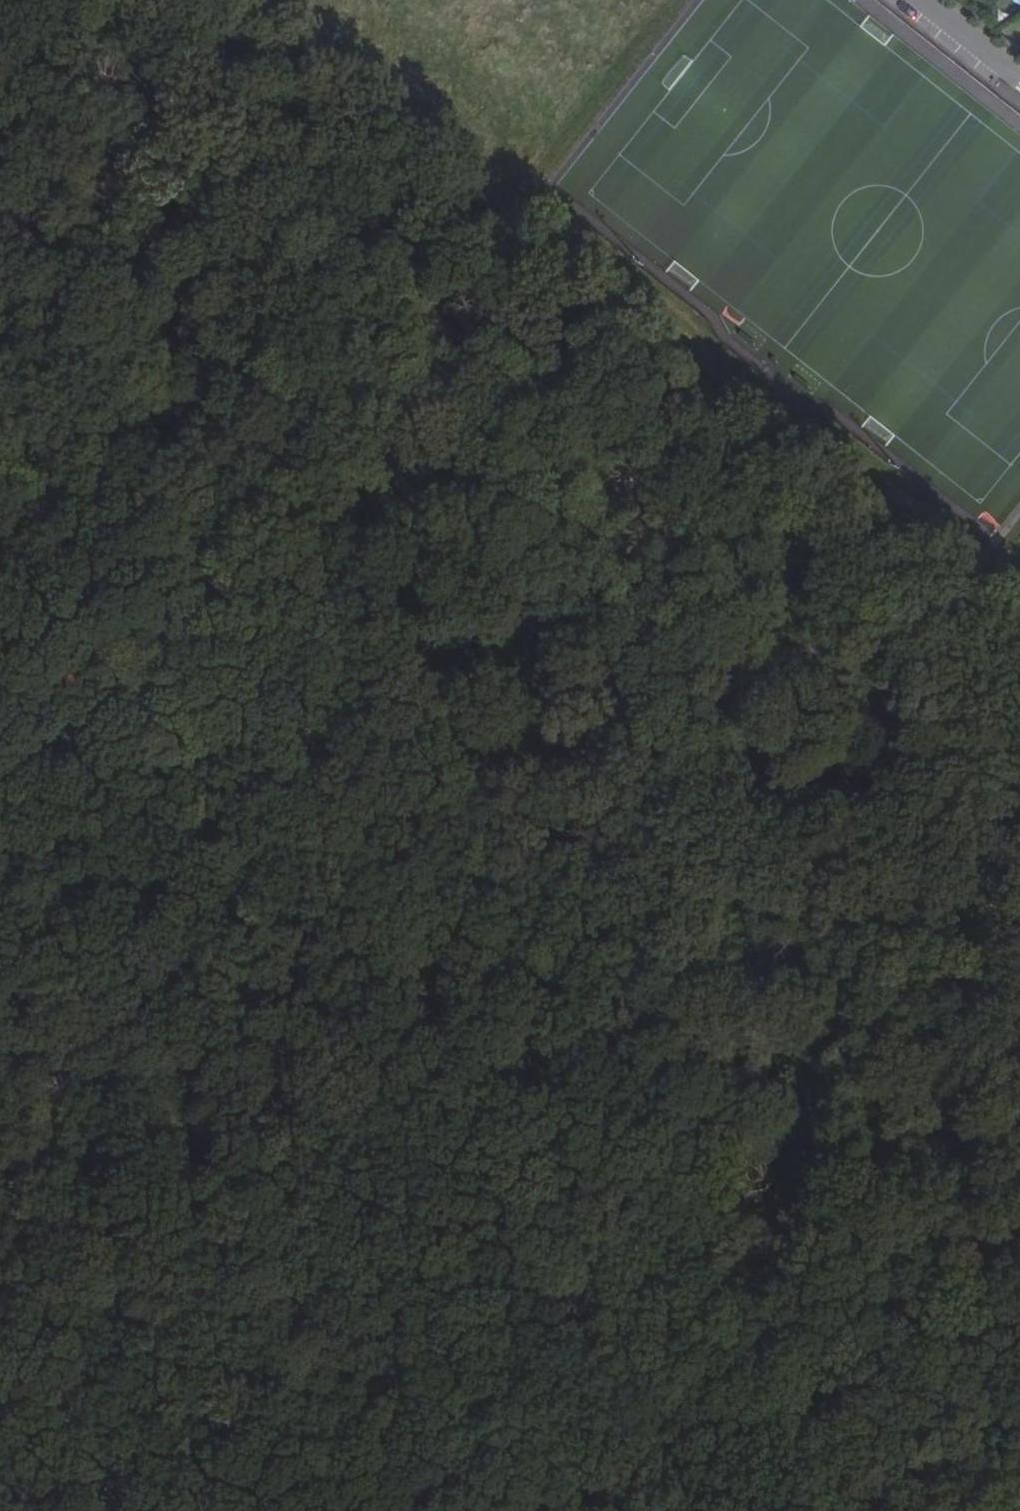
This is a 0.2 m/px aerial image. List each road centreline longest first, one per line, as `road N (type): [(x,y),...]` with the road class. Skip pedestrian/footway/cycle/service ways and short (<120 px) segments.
road 1 (residential): [(919,0),(1019,77)]

